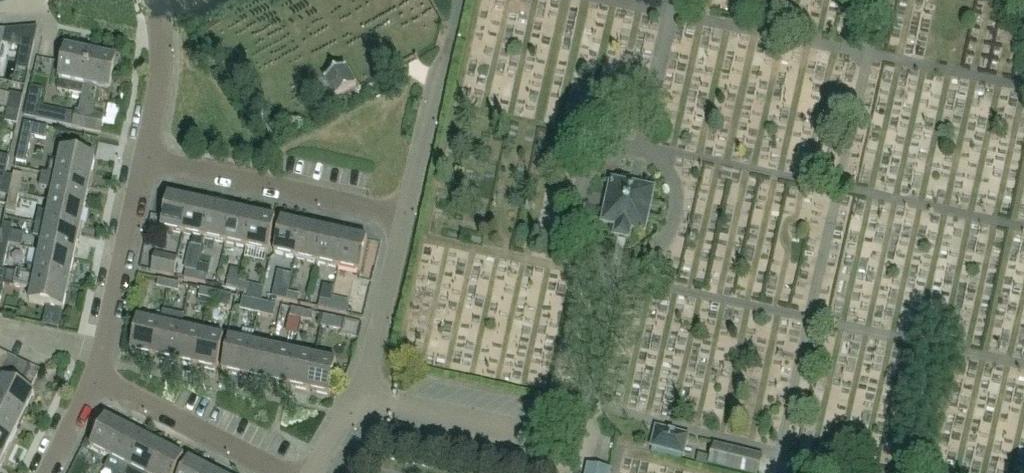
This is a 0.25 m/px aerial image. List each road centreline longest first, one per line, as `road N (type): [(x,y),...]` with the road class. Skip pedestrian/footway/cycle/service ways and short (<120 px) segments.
road 1 (residential): [(402,218),(143,160)]
road 2 (unclassified): [(402,218),(457,0)]
road 3 (residential): [(96,375),(143,160)]
road 4 (residential): [(562,438),(353,397)]
road 5 (residential): [(284,472),(96,375)]
road 6 (unclassified): [(353,397),(402,218)]
road 7 (residential): [(143,160),(158,76),(153,0)]

